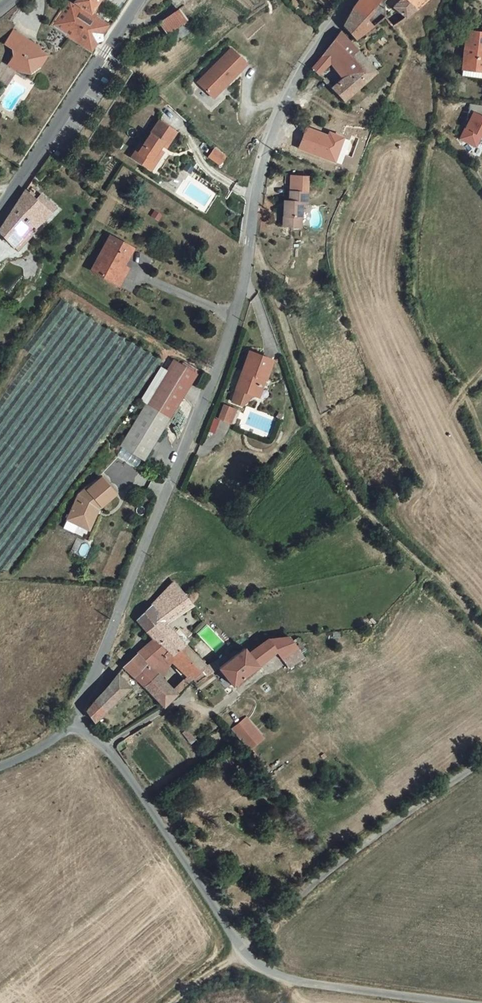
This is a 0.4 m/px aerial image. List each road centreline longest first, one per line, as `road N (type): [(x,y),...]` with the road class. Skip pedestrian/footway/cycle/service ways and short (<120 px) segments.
road 1 (unclassified): [(83,731),(80,709),(211,387),(253,254),(259,188),(285,107),(349,0)]
road 2 (track): [(253,254),(347,485),(481,631)]
road 3 (unclassified): [(240,948),(481,764)]
road 4 (unclassified): [(83,731),(108,751),(240,948)]
road 5 (tertiary): [(0,223),(147,0)]
road 6 (unclassified): [(240,948),(278,977),(456,1002)]

